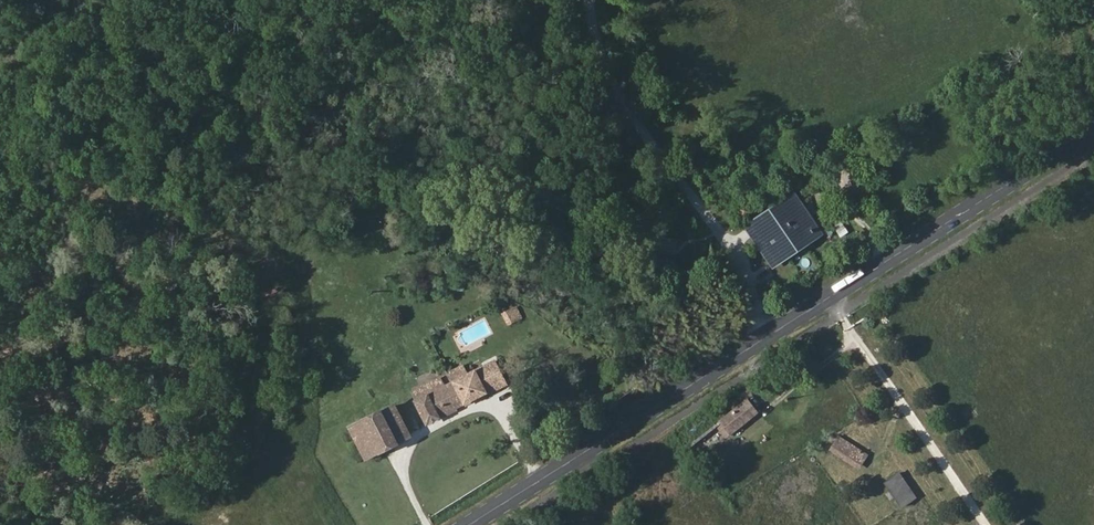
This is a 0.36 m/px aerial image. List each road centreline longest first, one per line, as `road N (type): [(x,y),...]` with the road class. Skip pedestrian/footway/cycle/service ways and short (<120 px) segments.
road 1 (primary): [(1093,133),(470,524)]
road 2 (track): [(836,298),(988,524)]

